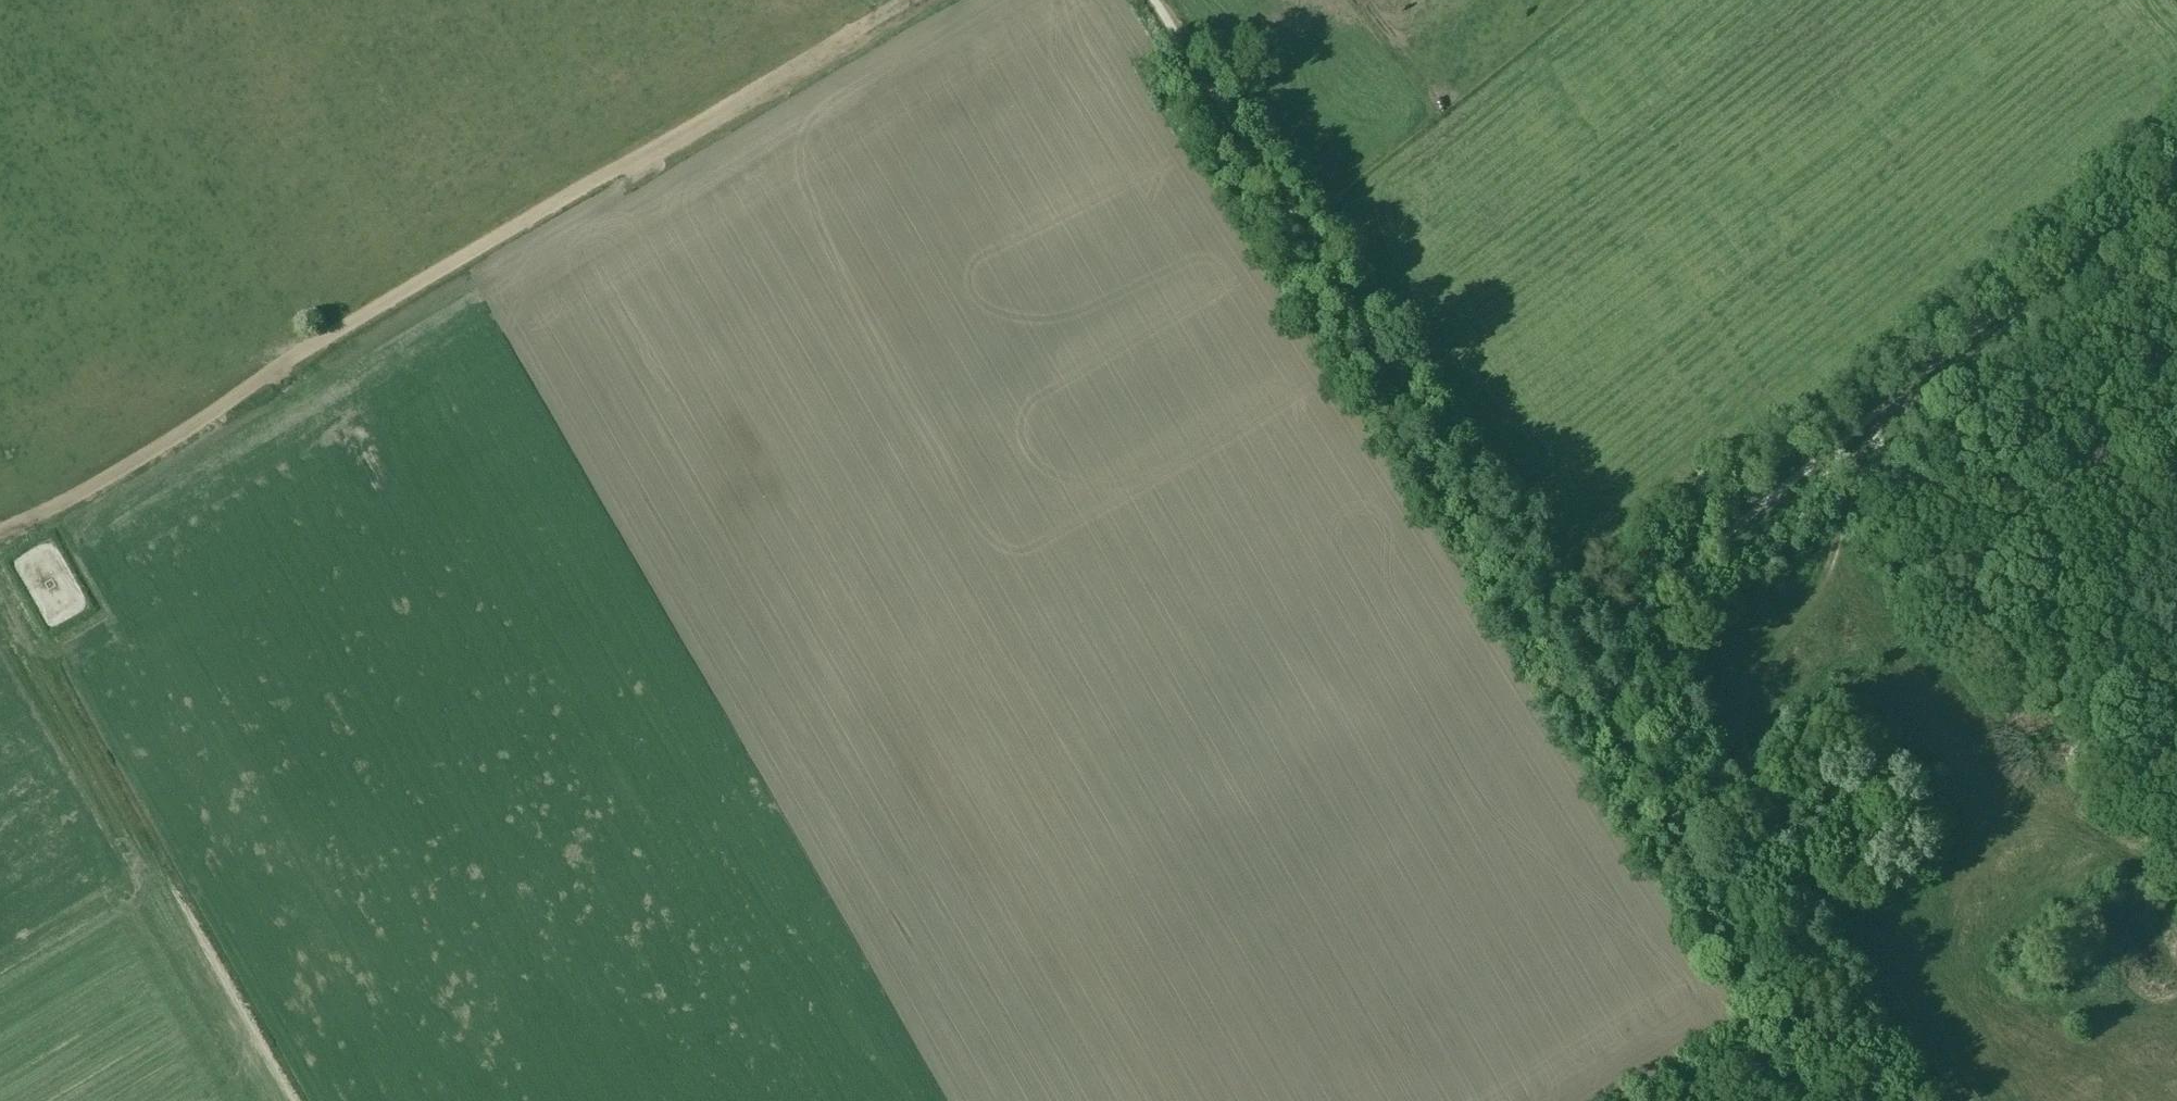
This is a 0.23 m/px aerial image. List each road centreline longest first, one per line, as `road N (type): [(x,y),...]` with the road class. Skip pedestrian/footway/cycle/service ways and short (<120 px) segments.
road 1 (track): [(2176,177),(1876,424),(1818,584),(1742,664),(1731,688),(1728,725),(1756,783),(1966,1100)]
road 2 (track): [(0,530),(135,466),(356,310),(919,0)]

